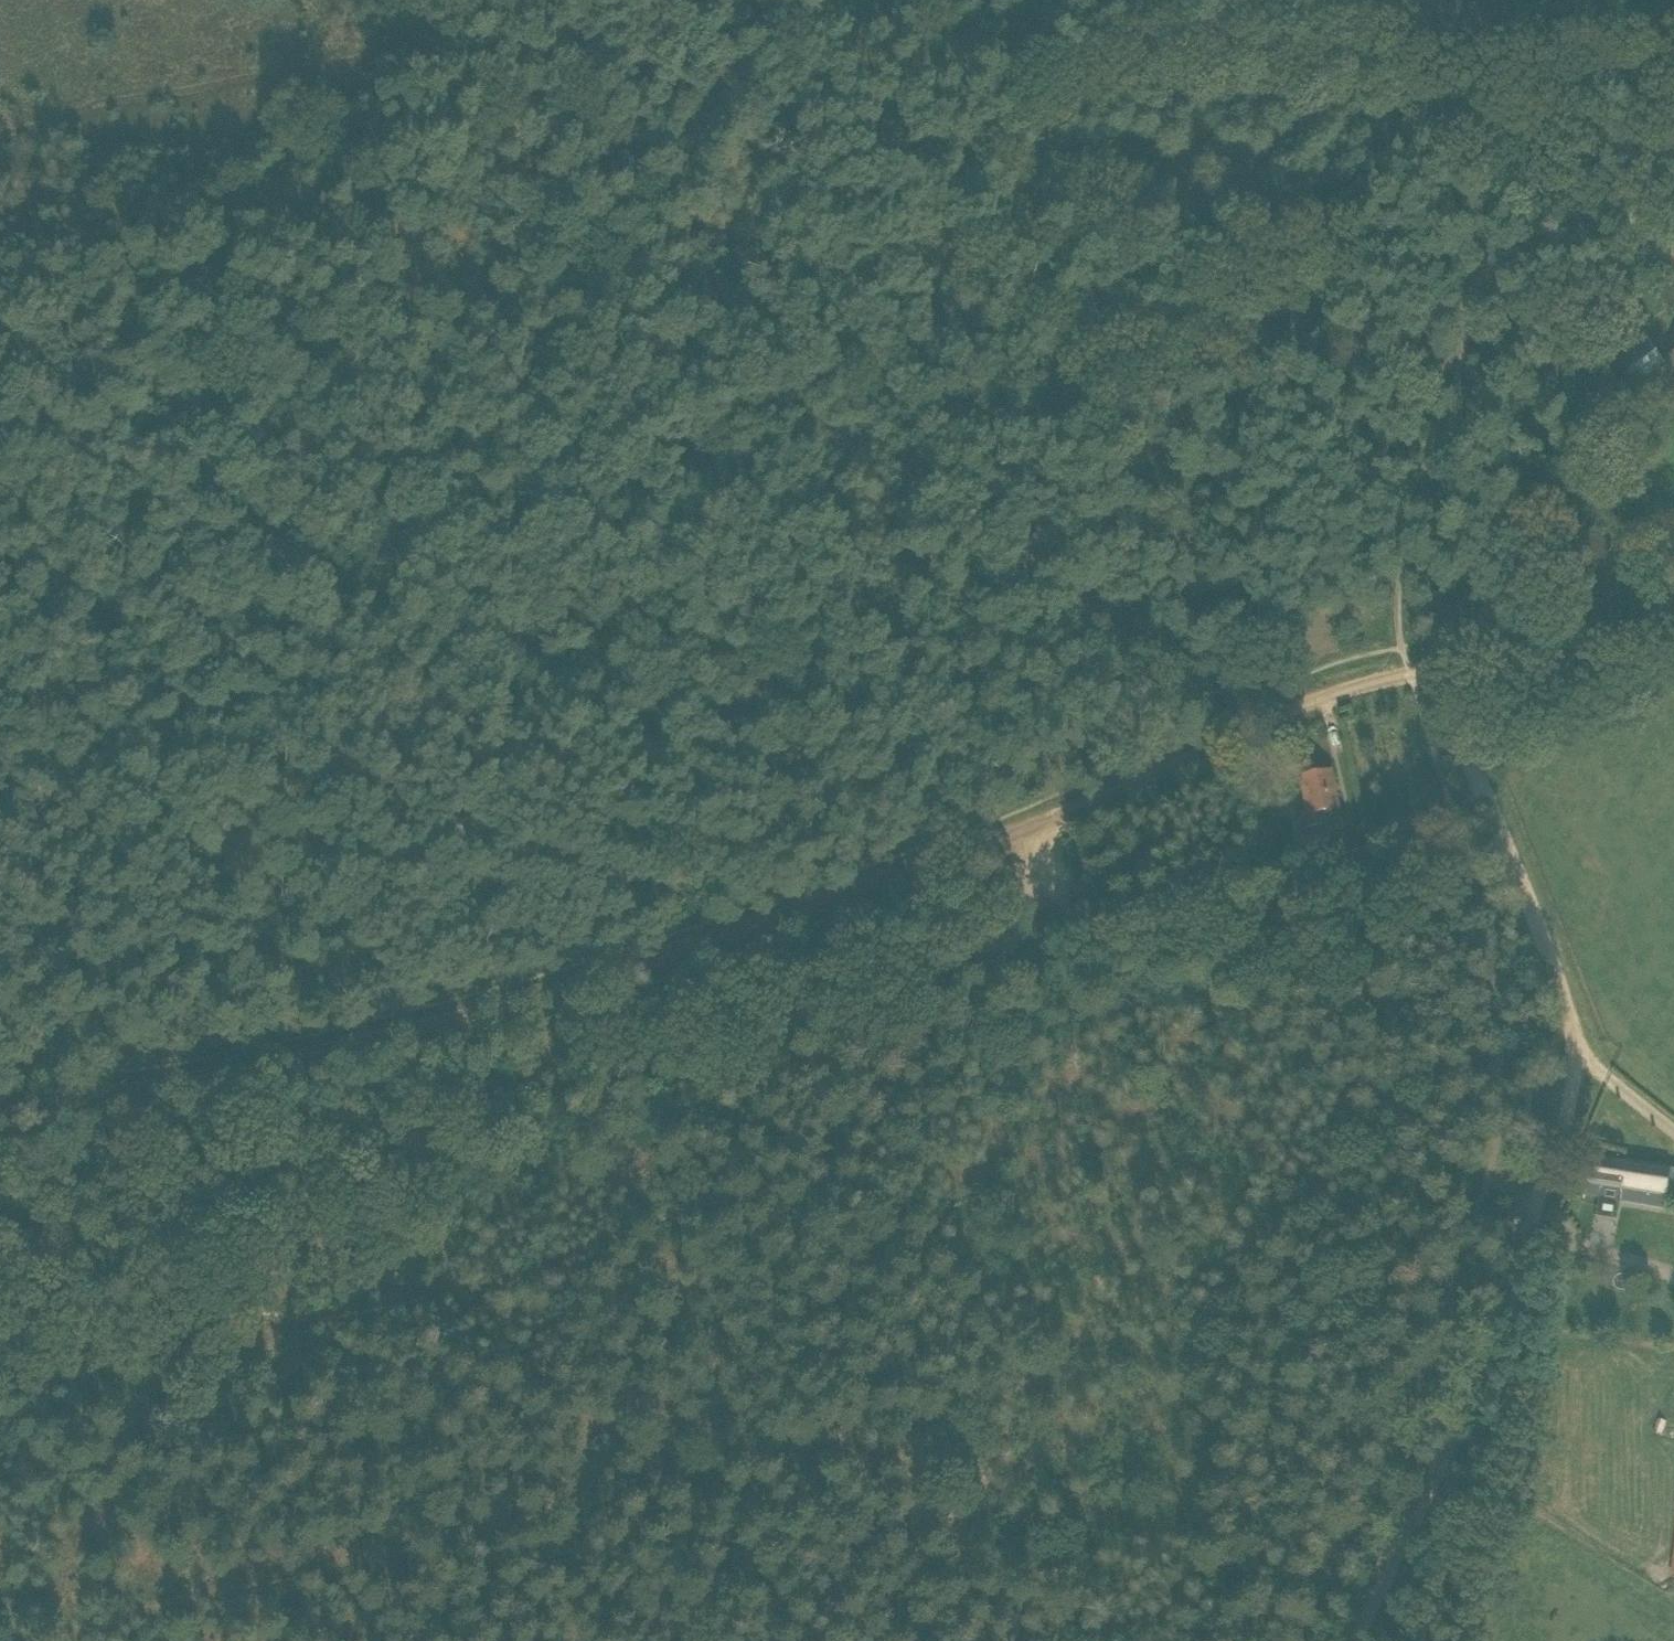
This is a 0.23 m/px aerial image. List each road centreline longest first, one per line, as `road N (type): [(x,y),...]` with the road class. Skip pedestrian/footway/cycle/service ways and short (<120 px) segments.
road 1 (track): [(0,1111),(123,1093),(420,1025),(692,949),(1006,833)]
road 2 (track): [(1436,663),(1574,1045),(1550,1155),(1465,1410),(1355,1640)]
road 3 (track): [(505,1284),(703,1205),(796,1181),(954,1061),(1039,924)]
road 4 (track): [(1006,833),(1296,703),(1409,668)]
road 5 (residential): [(1409,668),(1541,643),(1673,634)]
road 6 (track): [(0,1381),(29,1387),(68,1380),(245,1313)]

